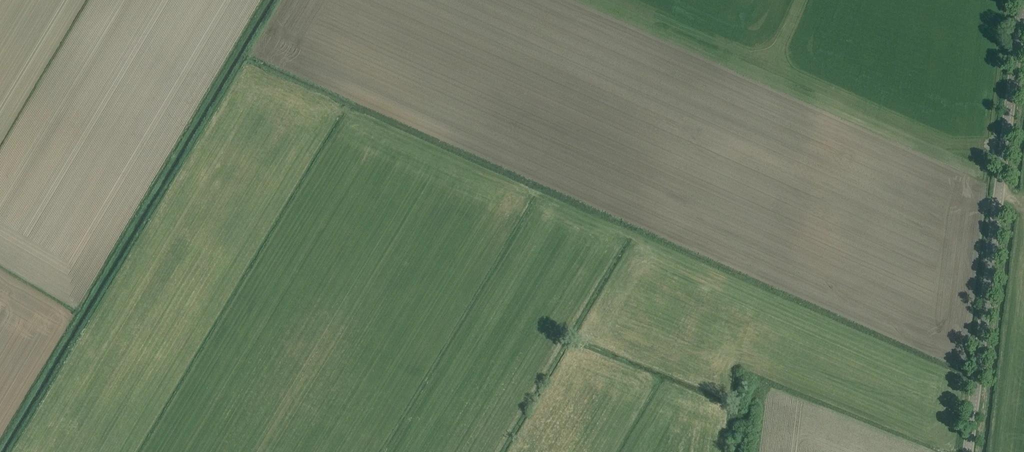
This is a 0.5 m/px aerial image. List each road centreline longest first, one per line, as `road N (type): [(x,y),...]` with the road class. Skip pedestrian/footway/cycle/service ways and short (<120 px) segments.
road 1 (unclassified): [(970,451),(1023,22)]

